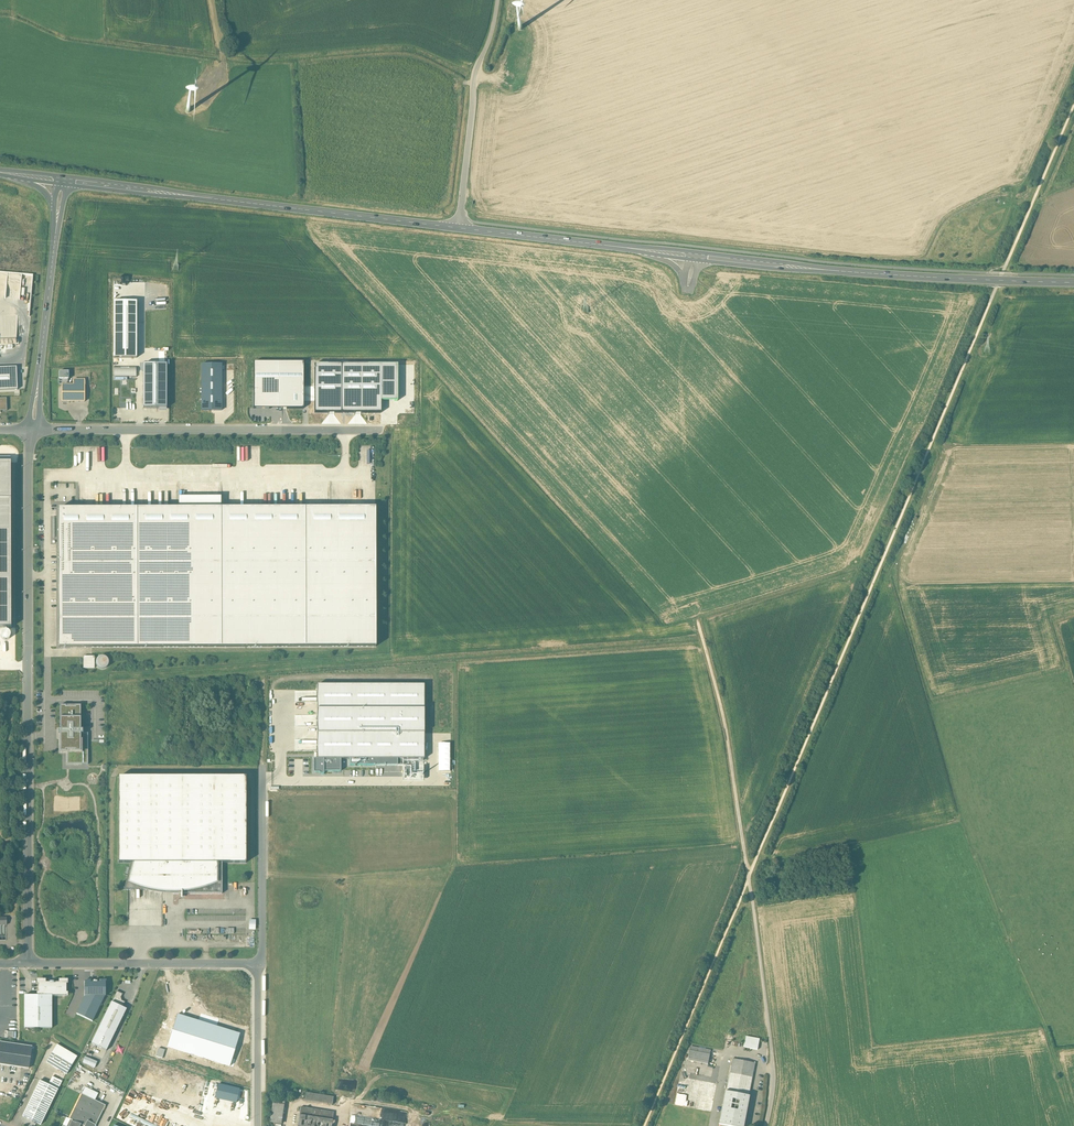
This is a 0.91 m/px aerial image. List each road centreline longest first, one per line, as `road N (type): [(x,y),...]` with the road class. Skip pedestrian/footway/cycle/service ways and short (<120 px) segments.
road 1 (track): [(928,453),(912,454),(903,468),(864,560),(697,621),(725,719),(749,878)]
road 2 (unclassified): [(33,430),(25,963)]
road 3 (secondary): [(60,182),(458,230)]
road 4 (secondary): [(1073,284),(694,257)]
road 5 (unclassified): [(33,430),(365,429)]
road 6 (unclassified): [(749,878),(772,1061),(766,1125)]
road 7 (unclassified): [(260,964),(25,963)]
road 8 (unclassified): [(458,230),(475,75),(498,0)]
road 9 (unclassified): [(57,216),(33,430)]
road 10 (secondary): [(644,251),(458,230)]
road 11 (unclassified): [(263,777),(260,964)]
road 12 (unclassified): [(260,964),(258,1125)]

